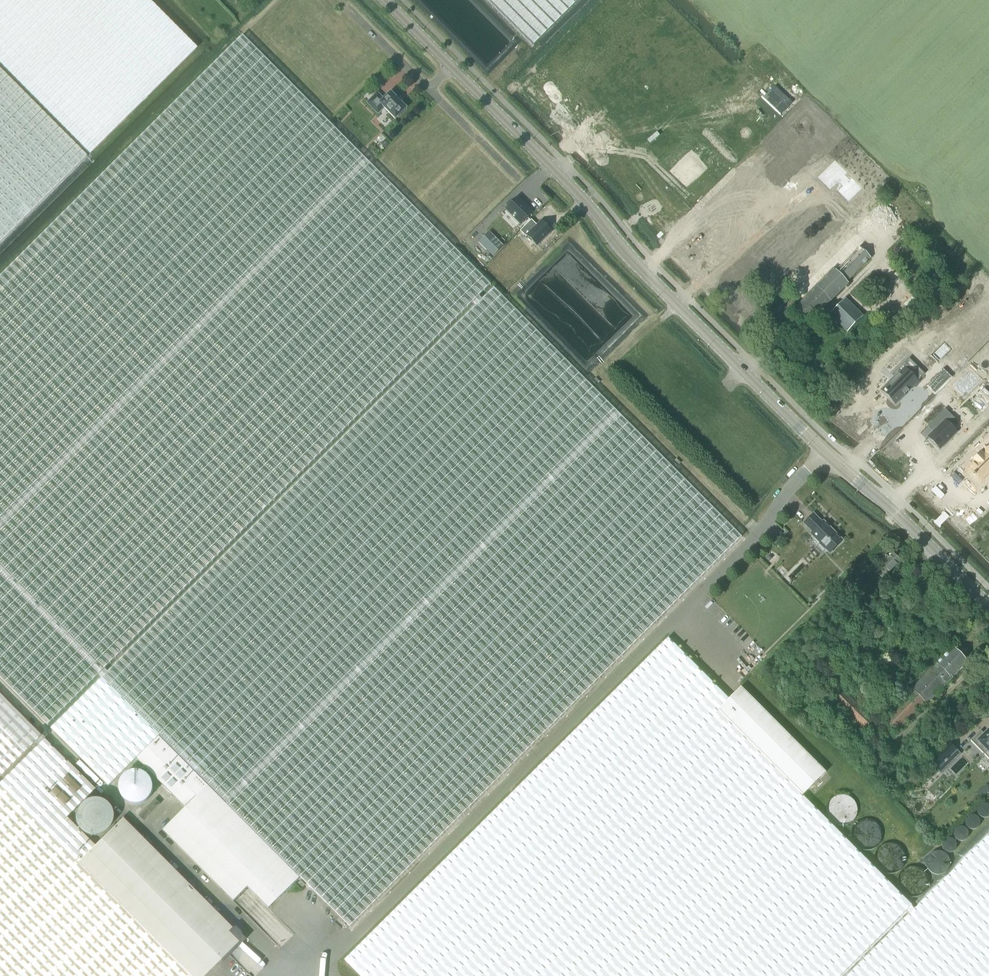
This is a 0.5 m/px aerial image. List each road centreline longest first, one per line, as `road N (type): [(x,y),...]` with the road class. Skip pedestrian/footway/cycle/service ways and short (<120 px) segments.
road 1 (tertiary): [(988,607),(631,259),(594,210),(385,0)]
road 2 (track): [(901,211),(988,124)]

